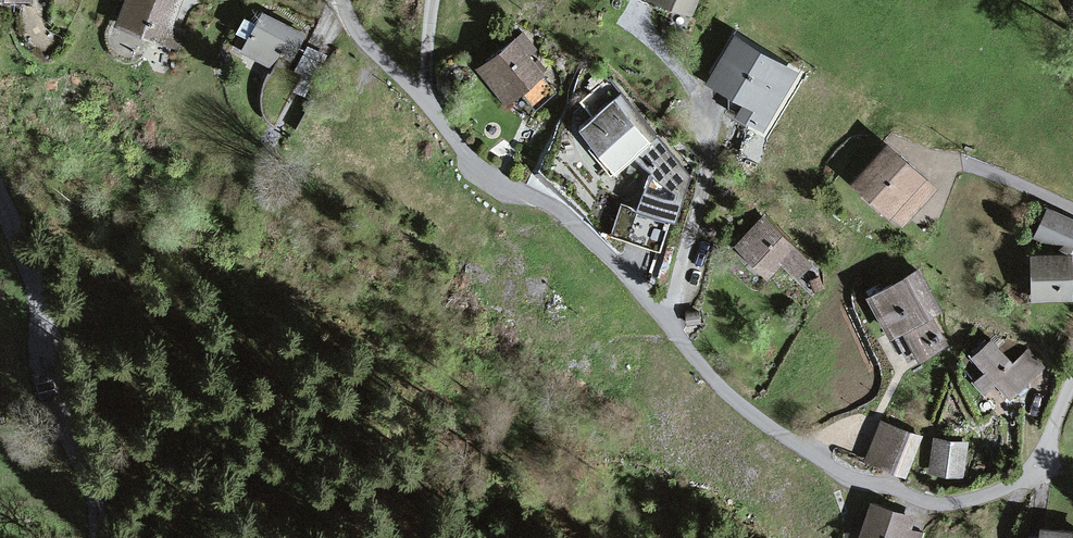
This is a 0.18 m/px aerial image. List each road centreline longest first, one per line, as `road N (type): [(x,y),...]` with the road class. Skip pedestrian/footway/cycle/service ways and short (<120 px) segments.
road 1 (residential): [(1072,381),(1034,471),(989,495),(920,502),(830,466),(718,382),(668,320),(555,209),(495,178),(453,140),(351,23),(343,0)]
road 2 (tertiary): [(98,537),(98,503),(29,272),(0,205)]

